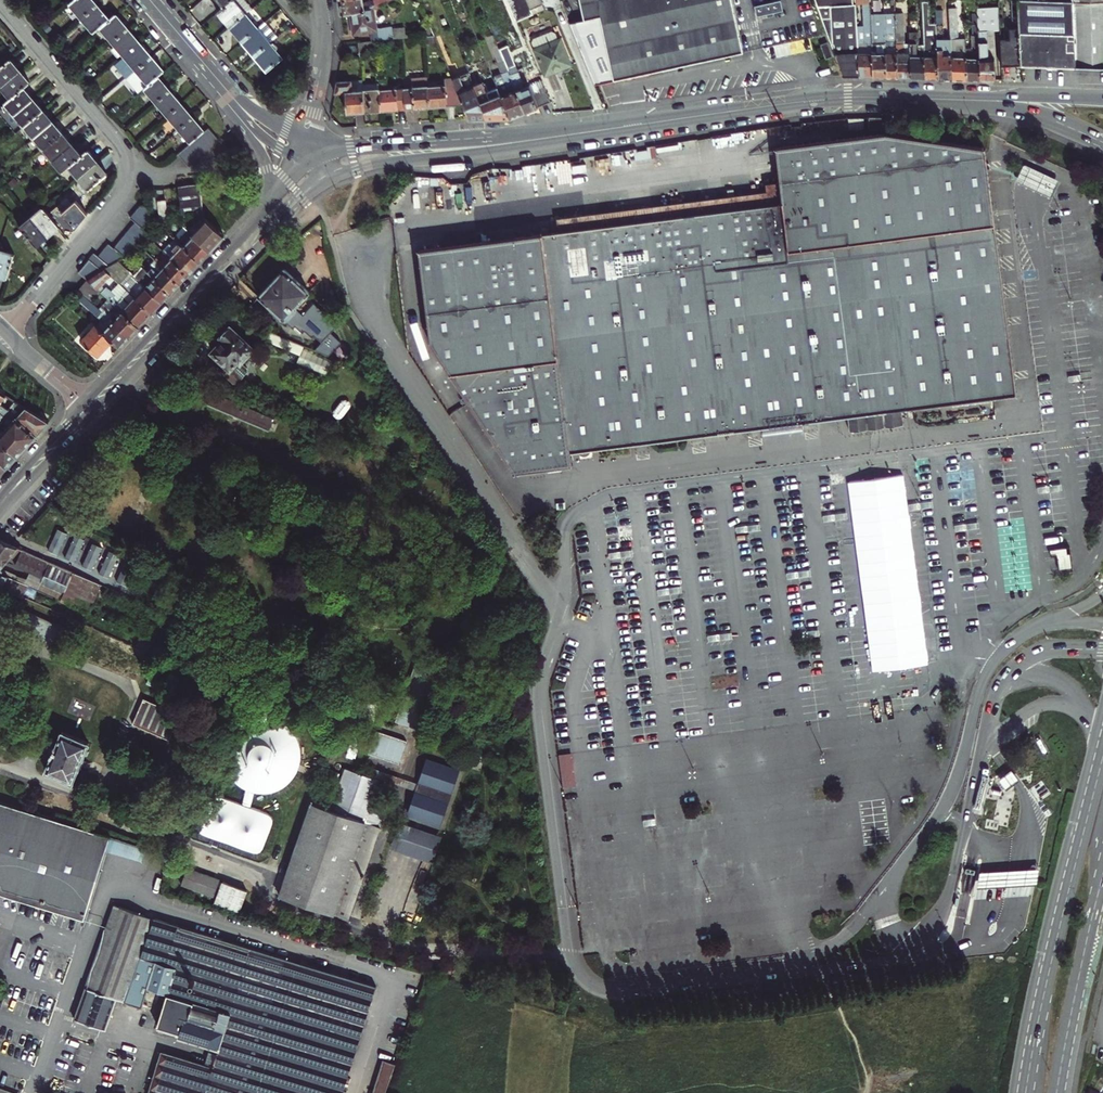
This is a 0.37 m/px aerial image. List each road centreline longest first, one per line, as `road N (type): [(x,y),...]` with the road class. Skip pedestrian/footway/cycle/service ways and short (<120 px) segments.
road 1 (unclassified): [(769,975),(623,989),(600,987),(582,973),(571,953),(543,685),(565,609),(381,334),(357,247)]
road 2 (unclassified): [(769,975),(883,968),(915,954),(957,887),(1003,682),(1035,654),(1102,650)]
road 3 (unclassified): [(1020,634),(985,676),(944,808),(854,930),(823,954),(769,975)]
road 4 (primary): [(1102,734),(1021,1092)]
road 5 (tertiary): [(980,100),(833,98),(645,123)]
road 6 (tertiary): [(645,123),(339,146)]
road 7 (tertiary): [(350,171),(645,123)]
road 8 (tertiary): [(265,208),(85,405)]
road 9 (tertiary): [(95,413),(277,225)]
road 10 (residential): [(0,4),(117,143),(126,175)]
road 11 (residential): [(126,175),(114,201),(4,332)]
road 12 (primary): [(1057,1092),(1095,908)]
road 13 (residential): [(308,138),(324,46),(320,0)]
road 14 (tertiary): [(0,510),(95,413)]
road 15 (tertiary): [(980,100),(1040,115),(1102,142)]
road 16 (tertiary): [(85,405),(0,501)]
road 17 (tertiary): [(1102,98),(980,100)]

